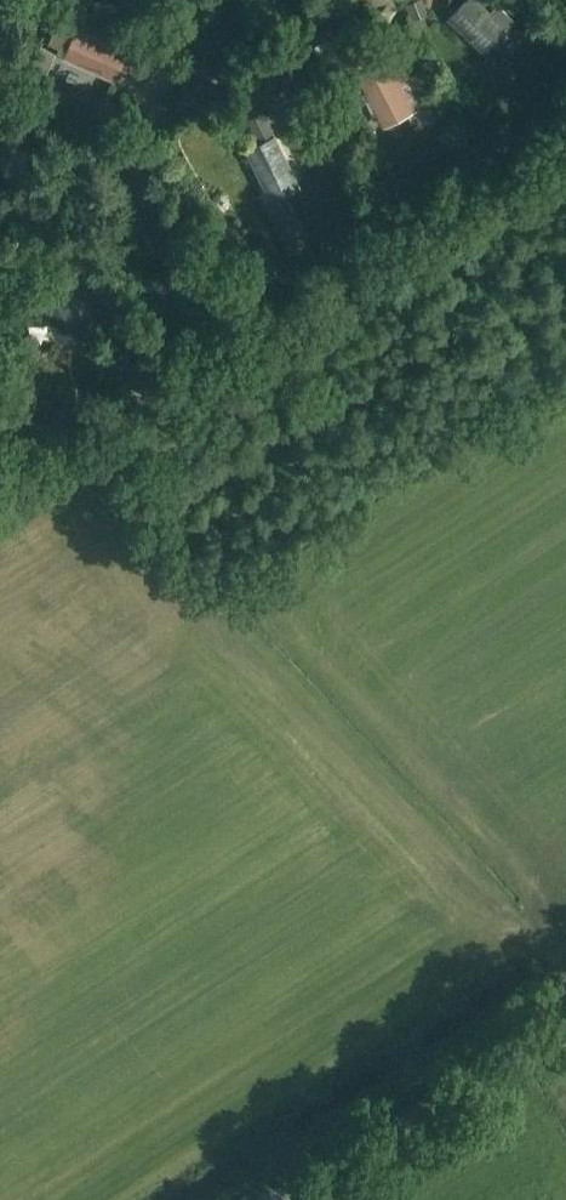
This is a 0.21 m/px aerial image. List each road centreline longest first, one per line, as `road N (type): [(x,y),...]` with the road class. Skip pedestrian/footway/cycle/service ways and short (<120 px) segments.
road 1 (unclassified): [(287,1199),(565,1017)]

